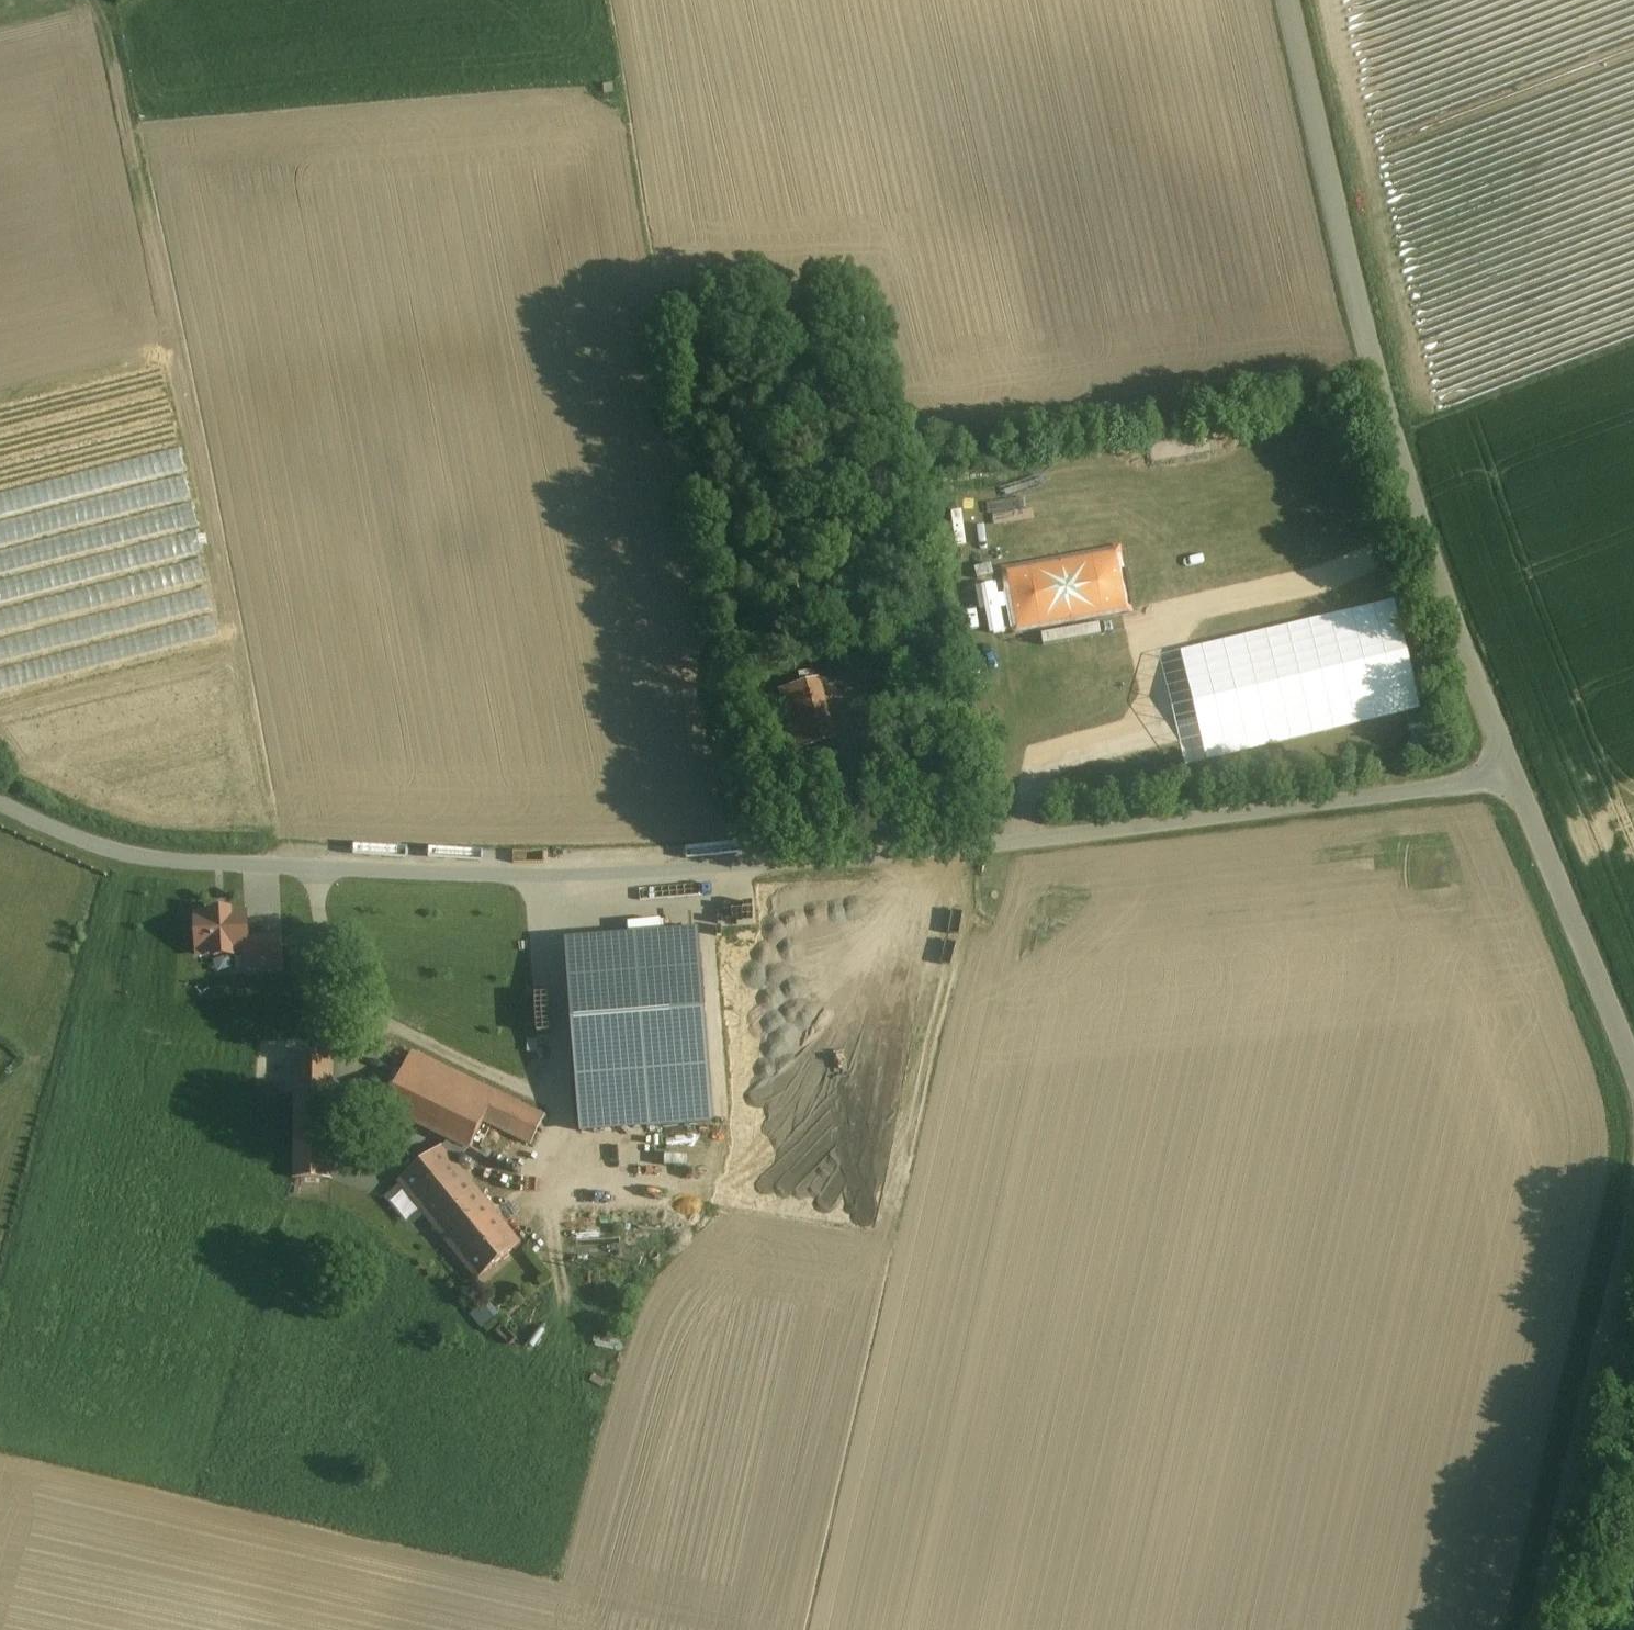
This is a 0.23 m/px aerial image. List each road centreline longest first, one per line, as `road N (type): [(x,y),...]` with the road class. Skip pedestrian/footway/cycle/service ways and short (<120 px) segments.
road 1 (unclassified): [(0,805),(101,848),(166,862),(559,876),(985,848),(1437,790),(1512,768)]
road 2 (unclassified): [(1286,0),(1368,367),(1459,640),(1512,768)]
road 3 (unclassified): [(1633,1221),(1538,1629)]
road 4 (unclassified): [(1512,768),(1633,1072)]

